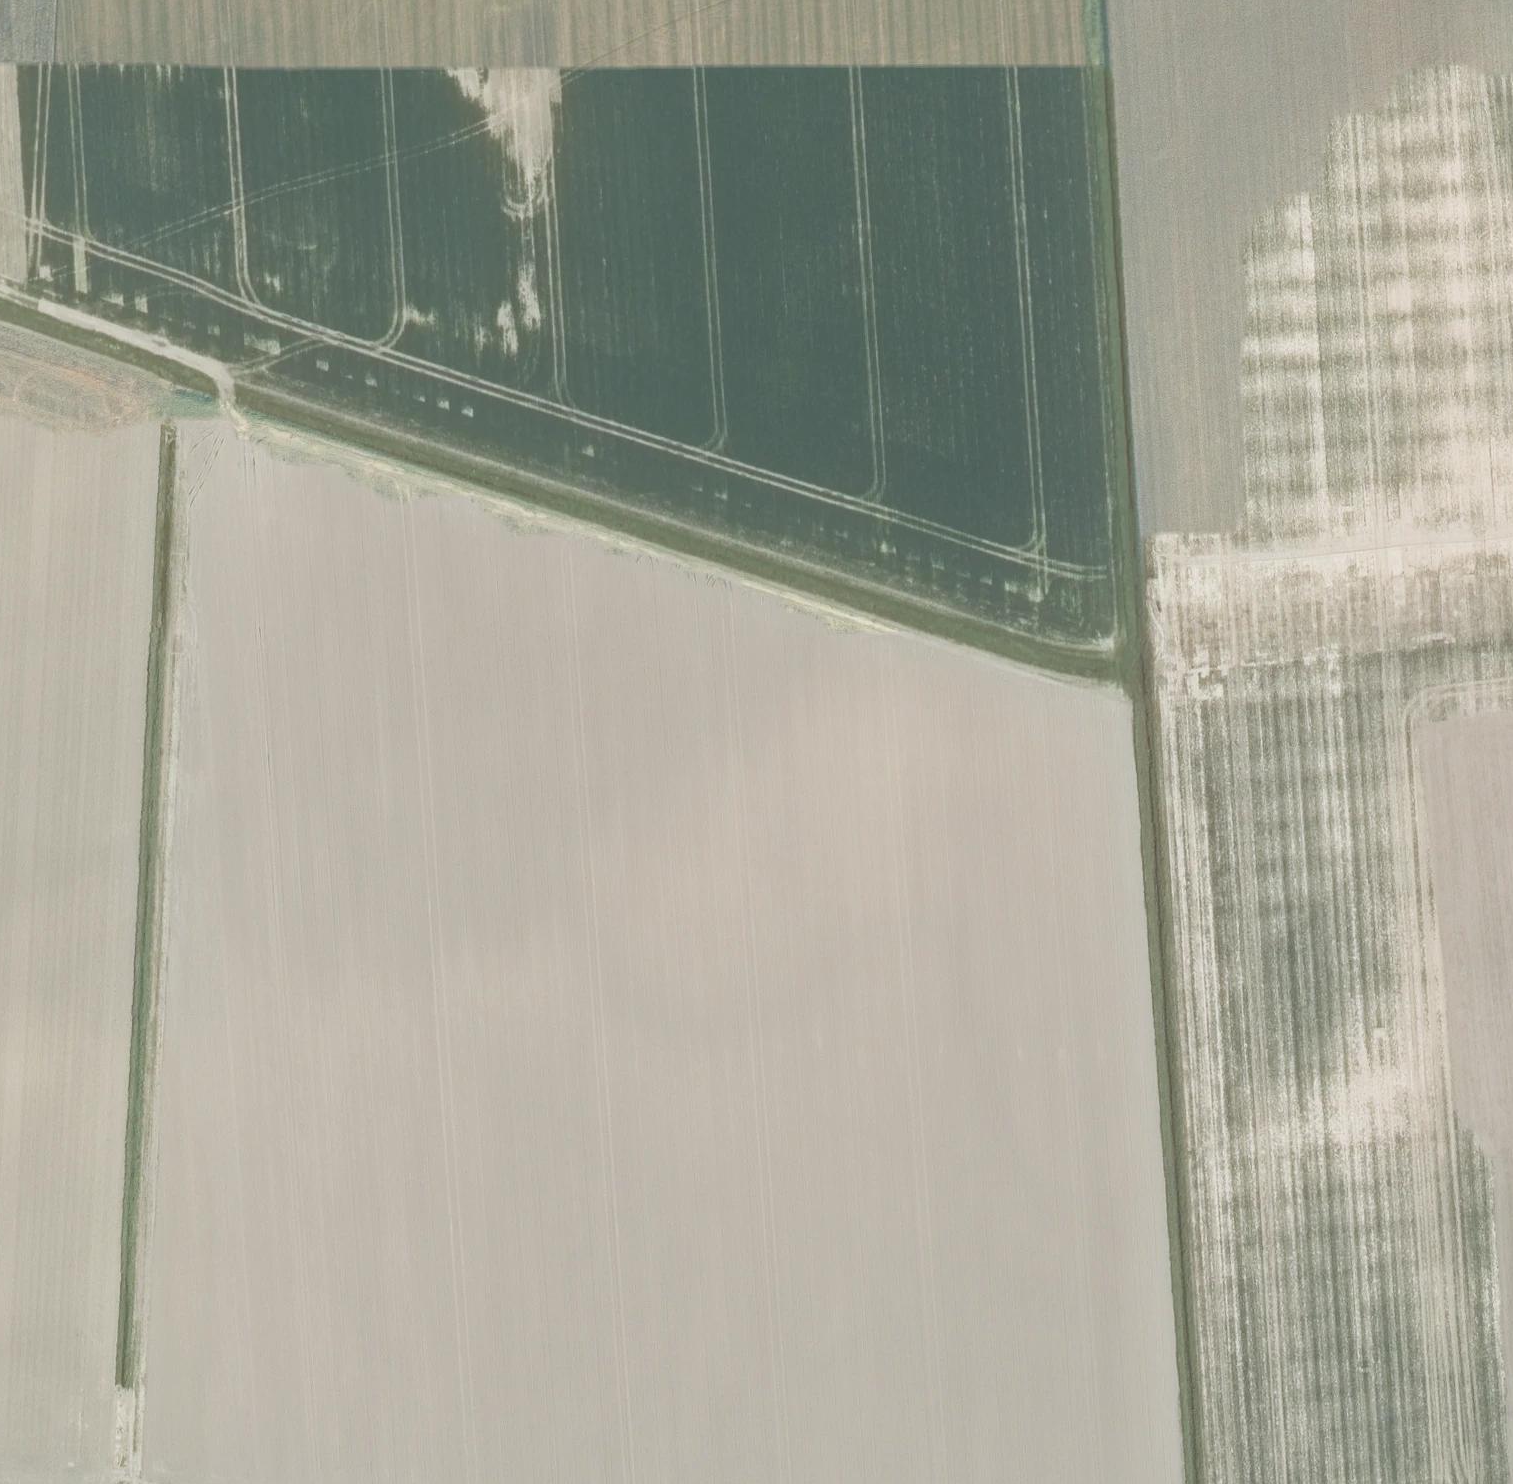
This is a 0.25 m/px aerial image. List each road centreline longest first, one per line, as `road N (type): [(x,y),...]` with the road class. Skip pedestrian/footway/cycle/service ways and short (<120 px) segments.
road 1 (track): [(0,291),(211,366),(223,378),(227,406)]

